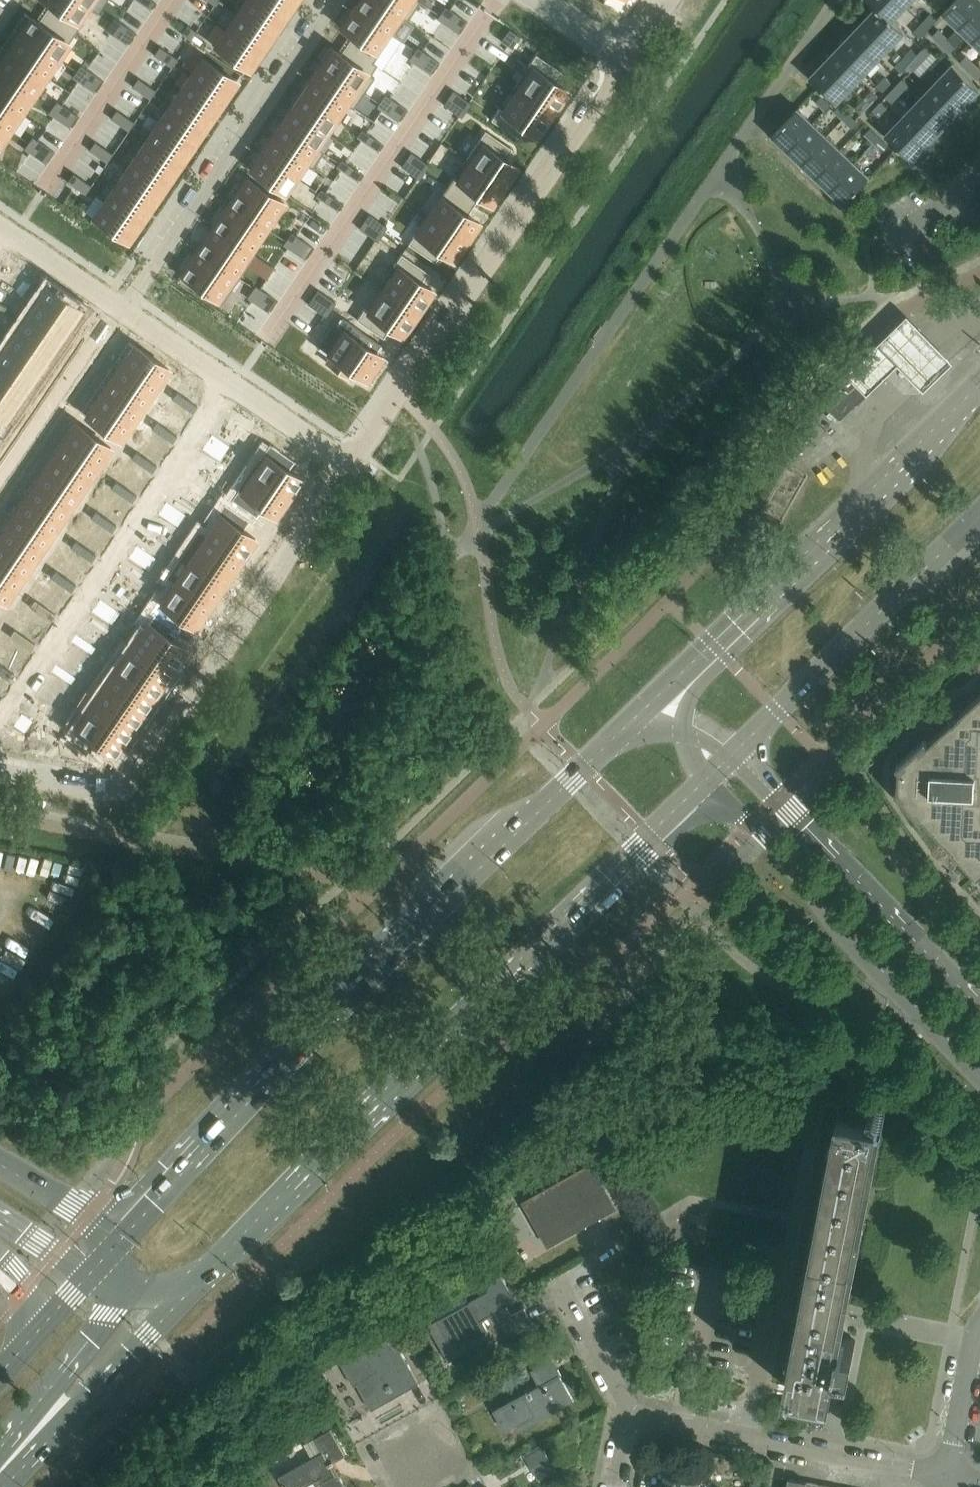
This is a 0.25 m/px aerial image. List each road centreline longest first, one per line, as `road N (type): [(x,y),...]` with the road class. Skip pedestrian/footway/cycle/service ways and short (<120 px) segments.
road 1 (primary): [(659,700),(375,973),(118,1242)]
road 2 (primary): [(198,1287),(711,779)]
road 3 (residential): [(353,465),(627,62)]
road 4 (primary): [(979,388),(659,700)]
road 5 (residential): [(109,794),(146,774),(353,465)]
road 6 (tertiary): [(711,779),(979,1076)]
road 7 (residential): [(947,1476),(630,1417),(616,1486)]
road 8 (residential): [(123,310),(335,0)]
road 9 (tertiary): [(979,1009),(739,750)]
road 10 (primary): [(739,750),(979,513)]
road 11 (residential): [(353,465),(123,310)]
road 12 (primary): [(7,1486),(198,1287)]
road 13 (residential): [(0,491),(123,310)]
road 14 (primary): [(0,1446),(108,1323),(124,1284)]
road 15 (residential): [(947,1476),(979,1322)]
road 16 (residential): [(123,310),(0,227)]
road 17 (secondary): [(118,1242),(0,1165)]

